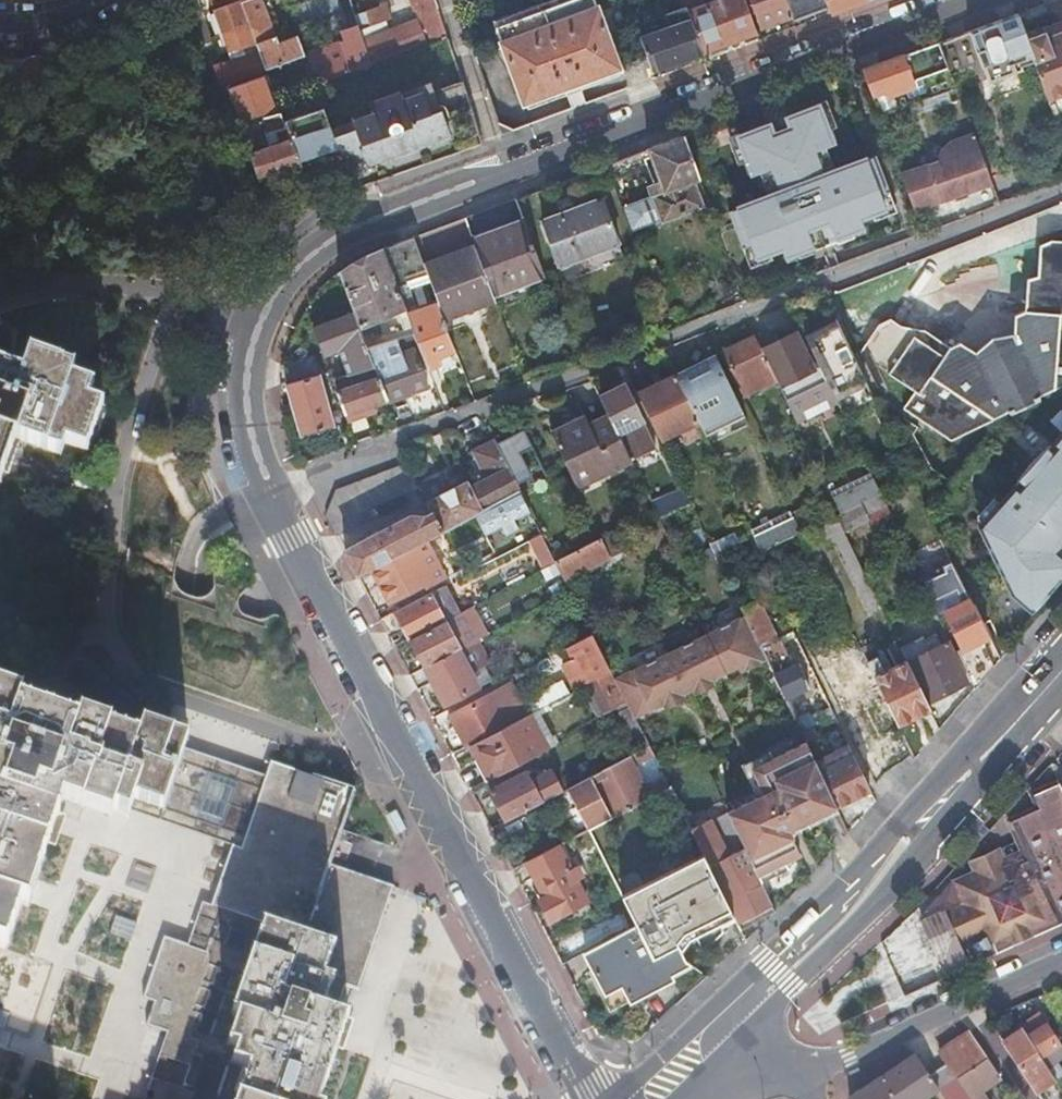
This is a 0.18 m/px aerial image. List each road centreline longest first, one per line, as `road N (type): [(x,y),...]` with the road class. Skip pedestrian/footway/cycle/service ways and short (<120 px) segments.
road 1 (residential): [(1050,192),(261,487)]
road 2 (residential): [(943,0),(330,227),(254,314)]
road 3 (residential): [(261,487),(593,1098)]
road 4 (secondary): [(731,1007),(1061,660)]
road 5 (residential): [(254,314),(137,302),(0,316)]
road 6 (residential): [(793,1070),(848,1055),(965,1000)]
road 7 (residential): [(254,314),(237,414),(261,487)]
road 8 (secondary): [(637,1098),(731,1007)]

